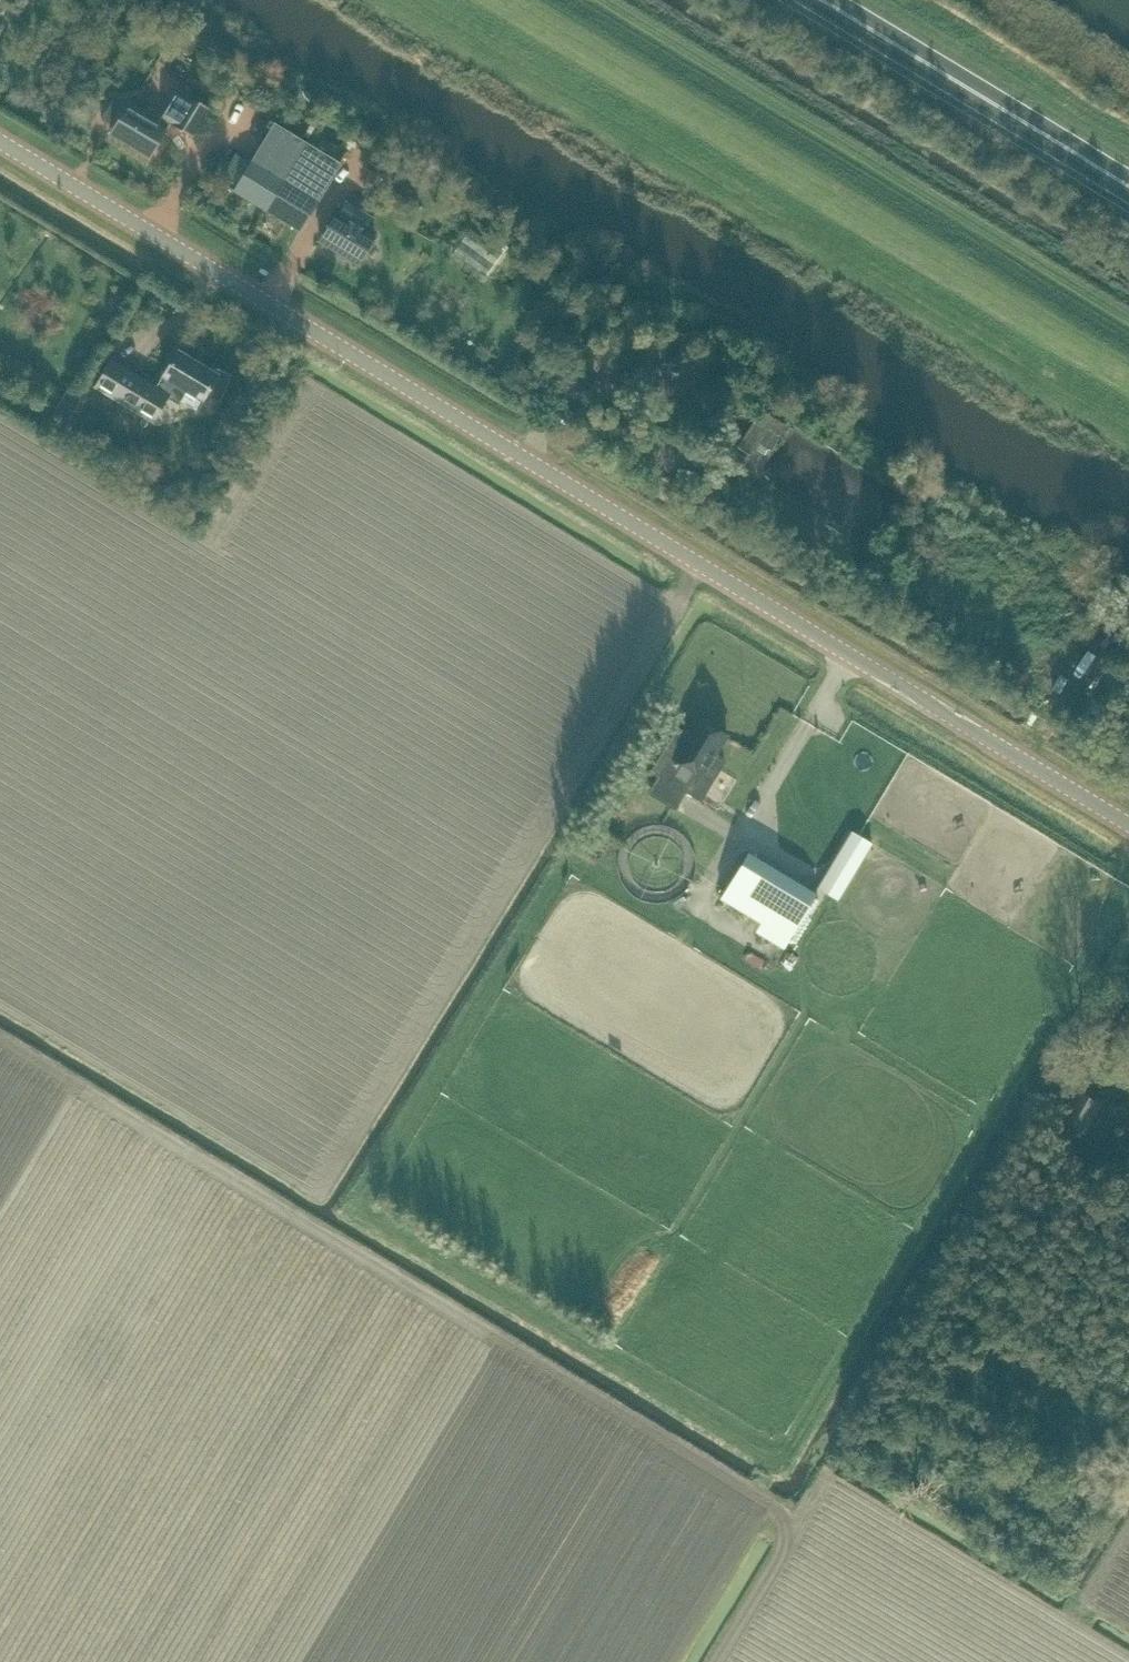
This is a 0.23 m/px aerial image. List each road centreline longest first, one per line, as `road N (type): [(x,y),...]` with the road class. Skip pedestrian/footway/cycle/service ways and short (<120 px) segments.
road 1 (unclassified): [(1128,823),(0,142)]
road 2 (primary): [(1128,186),(822,0)]

